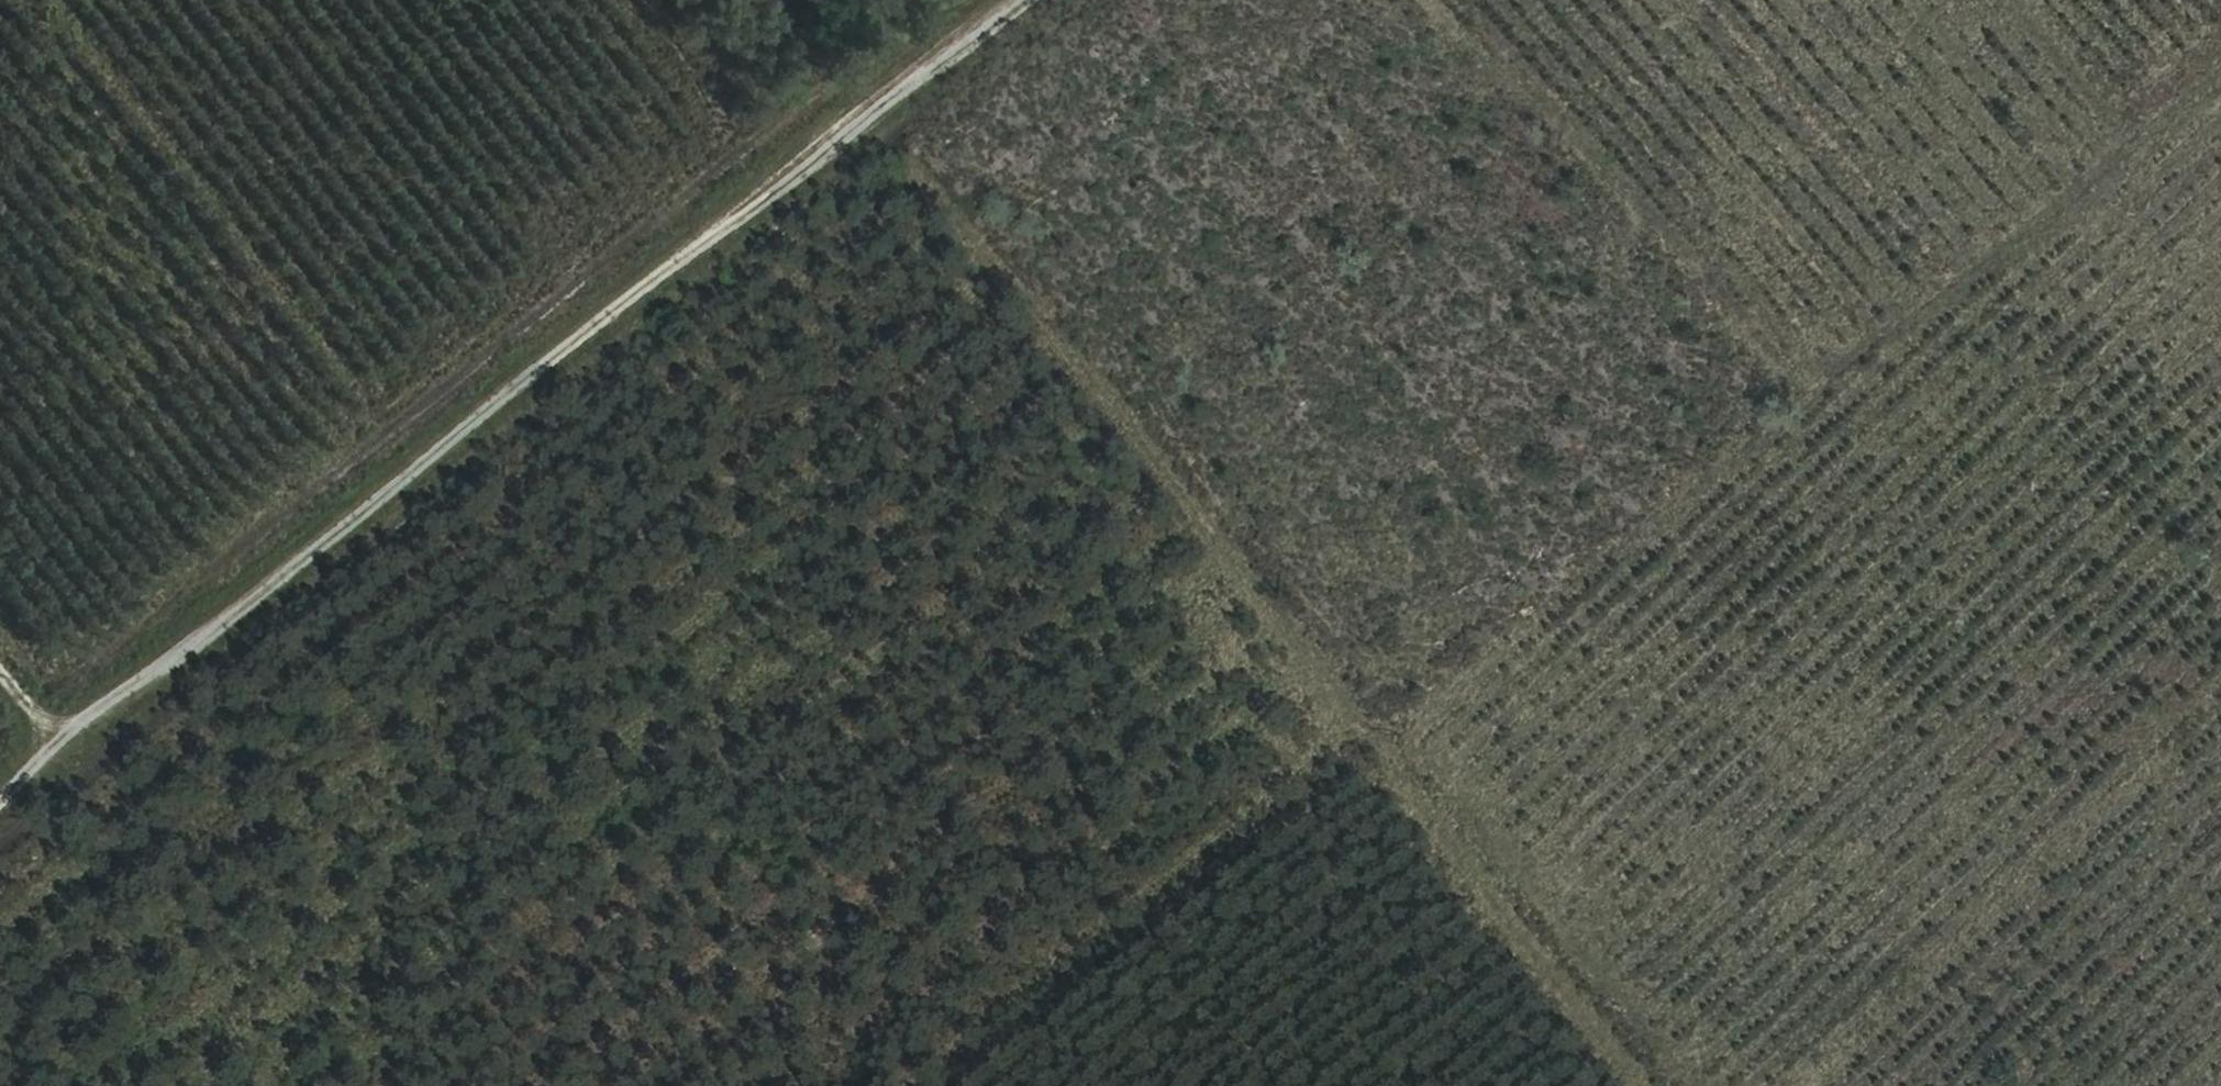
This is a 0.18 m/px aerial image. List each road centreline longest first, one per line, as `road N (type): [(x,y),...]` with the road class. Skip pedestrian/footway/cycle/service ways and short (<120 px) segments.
road 1 (track): [(0,785),(998,0)]

